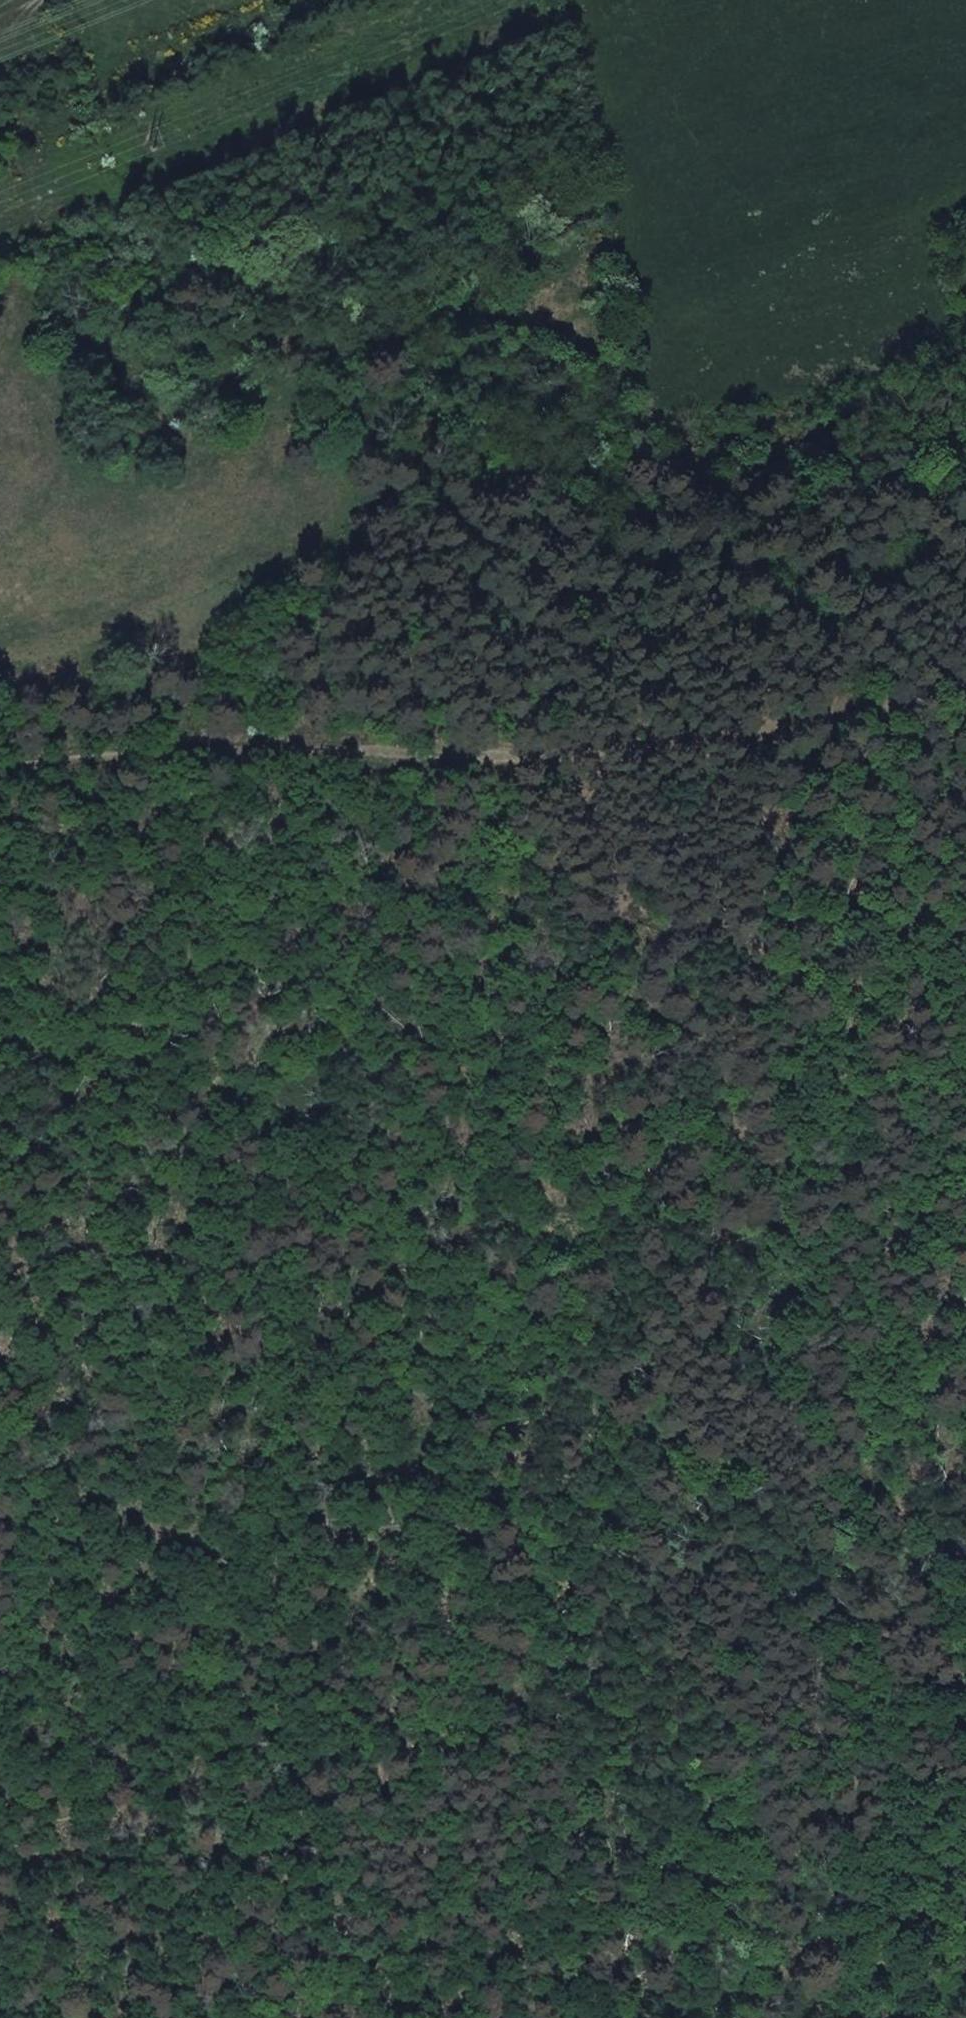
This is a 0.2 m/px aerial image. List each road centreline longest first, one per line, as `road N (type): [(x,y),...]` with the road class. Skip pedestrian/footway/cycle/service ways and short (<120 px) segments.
road 1 (track): [(965,686),(905,703),(525,761),(283,743),(0,761)]

